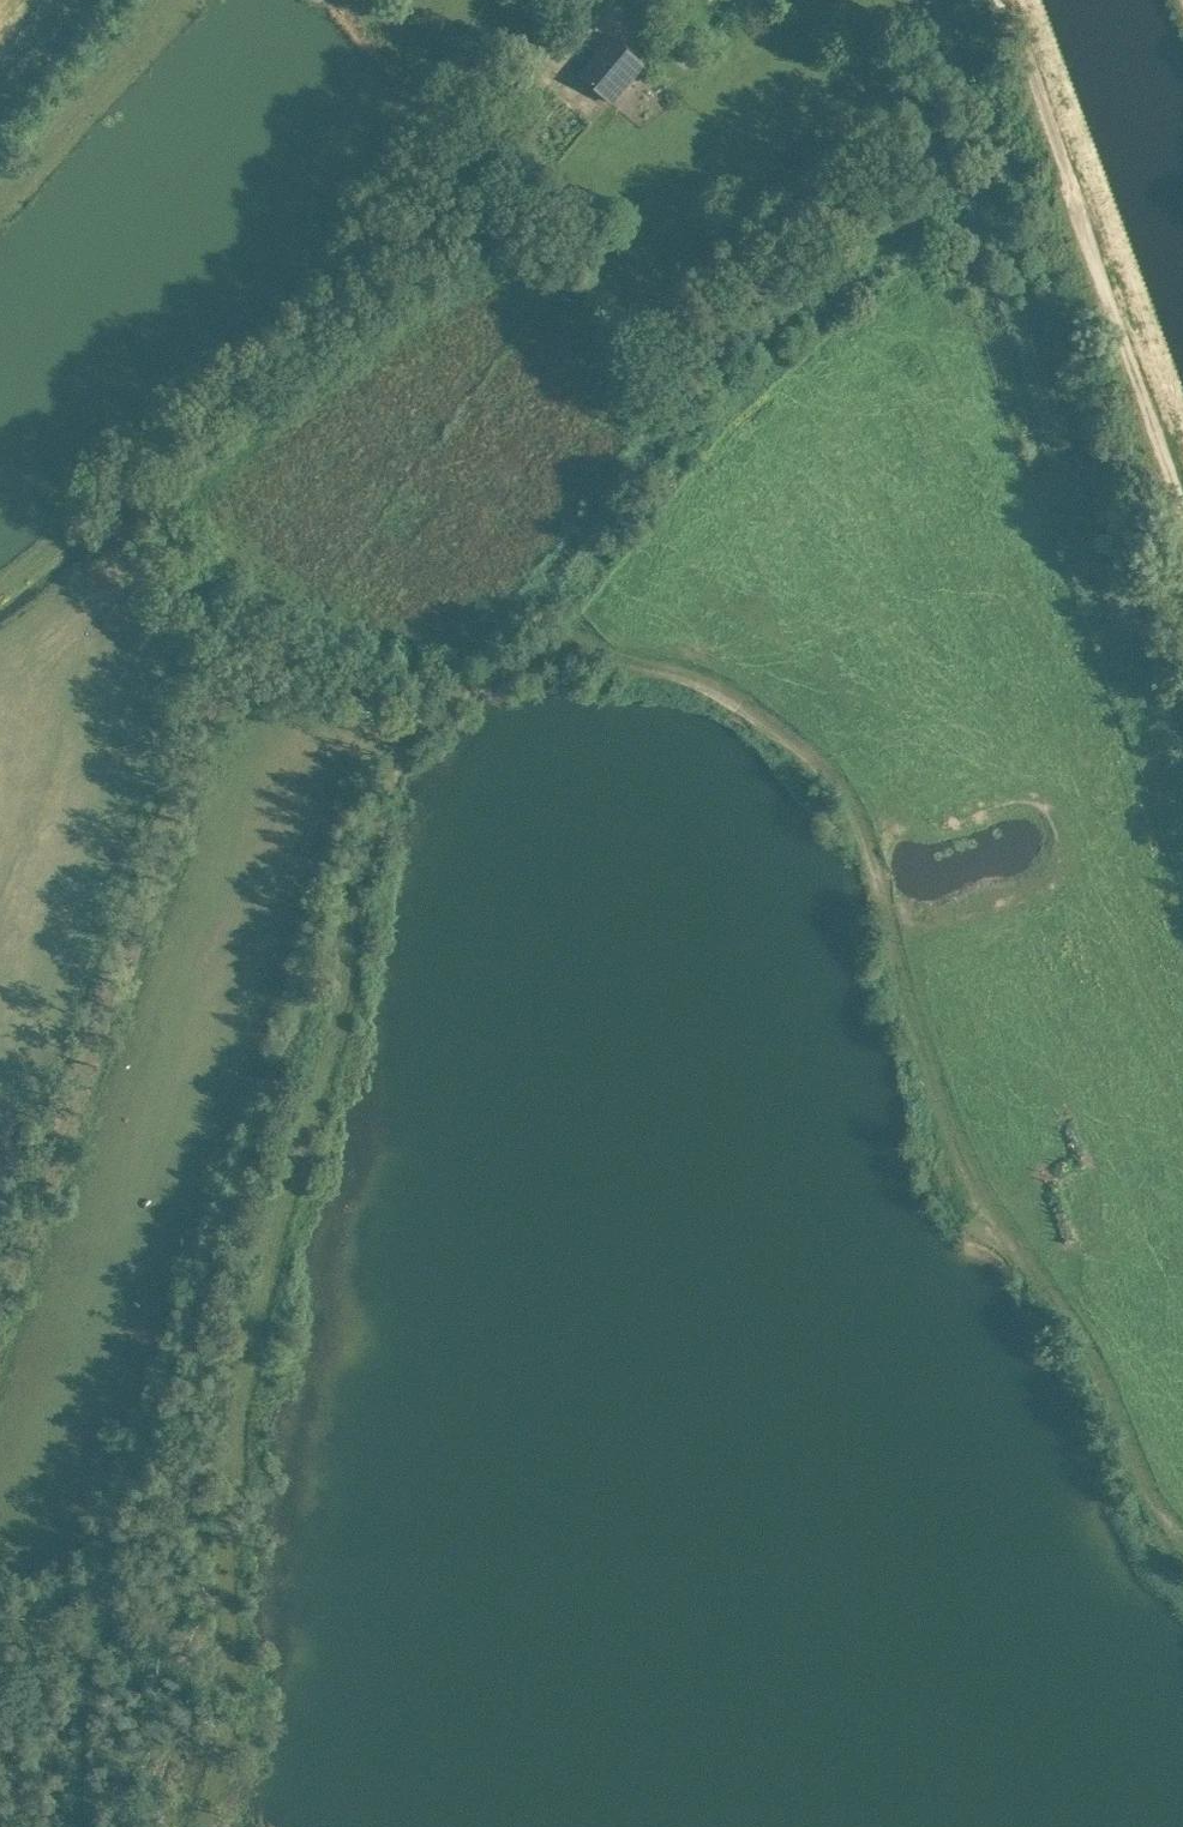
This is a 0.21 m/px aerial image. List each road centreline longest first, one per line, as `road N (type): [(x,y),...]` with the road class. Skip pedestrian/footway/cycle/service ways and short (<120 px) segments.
road 1 (track): [(997,0),(1182,514)]

